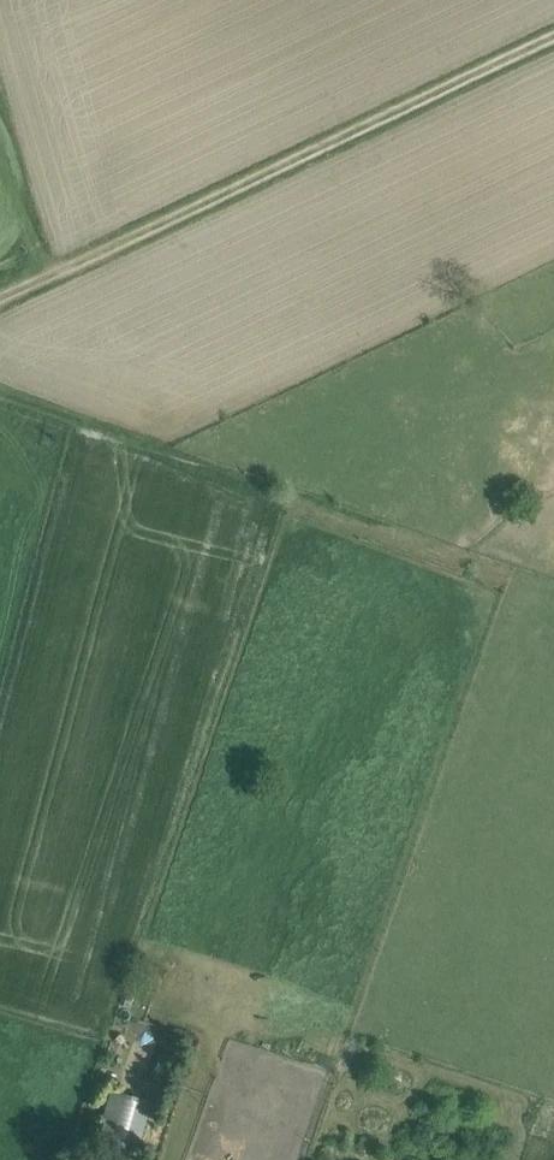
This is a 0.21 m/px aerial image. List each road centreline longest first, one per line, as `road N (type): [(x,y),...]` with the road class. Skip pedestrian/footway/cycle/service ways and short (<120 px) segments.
road 1 (track): [(0,302),(553,38)]

